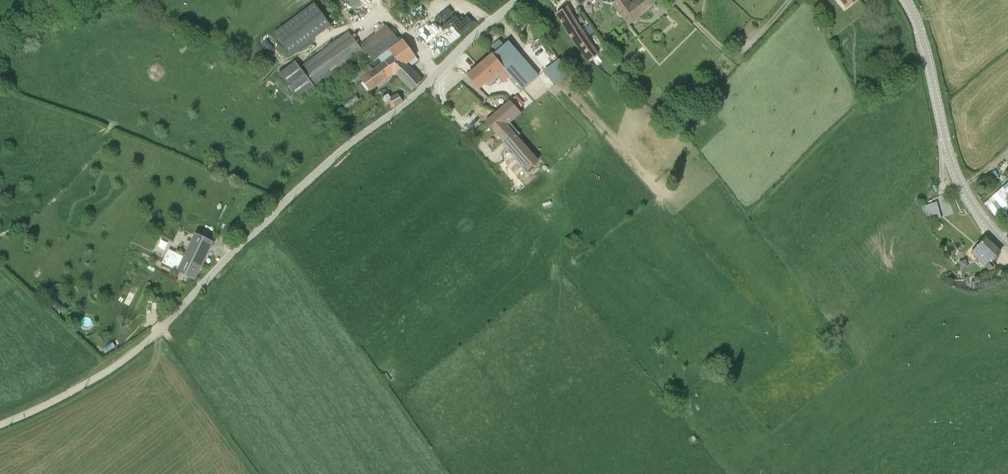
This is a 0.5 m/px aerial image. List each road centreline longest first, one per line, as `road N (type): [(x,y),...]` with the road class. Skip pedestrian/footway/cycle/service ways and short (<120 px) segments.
road 1 (unclassified): [(0,426),(97,379),(160,331),(281,206),(518,0)]
road 2 (unclassified): [(1007,248),(960,188),(906,0)]
road 3 (track): [(678,7),(721,49),(738,55),(791,0)]

